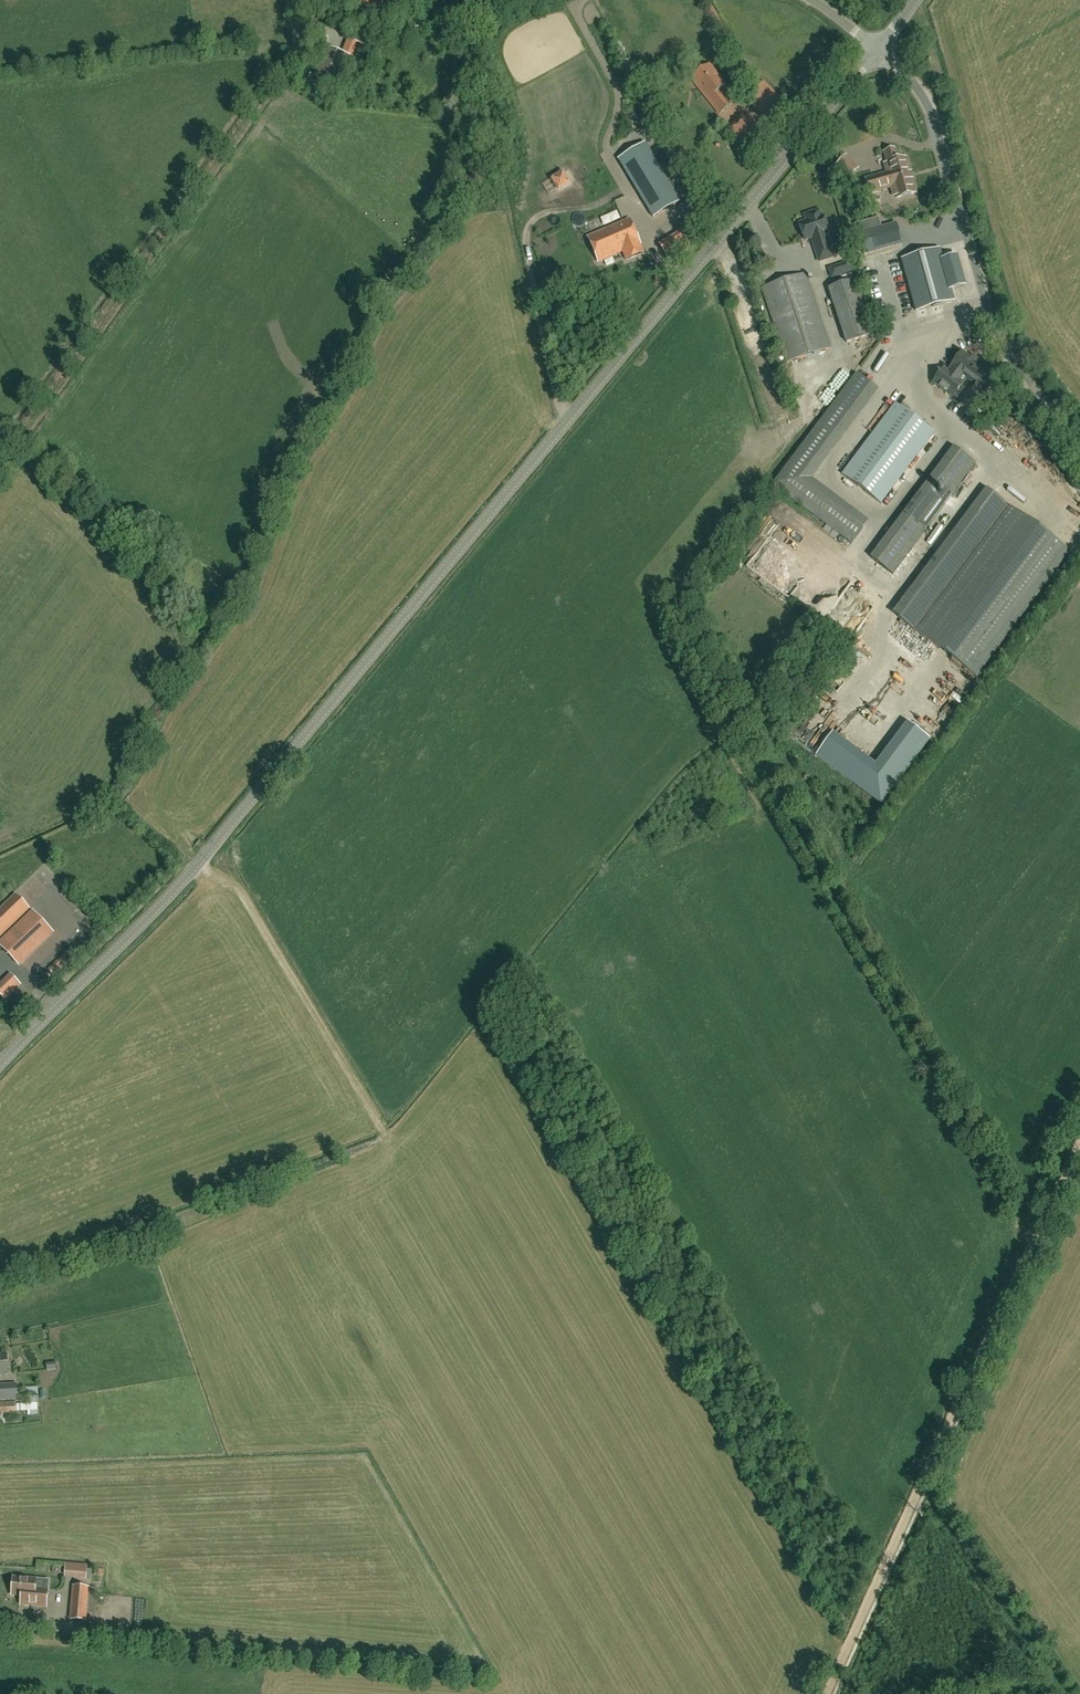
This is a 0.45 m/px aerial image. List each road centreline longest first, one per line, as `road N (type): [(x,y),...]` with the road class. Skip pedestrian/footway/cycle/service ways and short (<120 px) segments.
road 1 (tertiary): [(0,1064),(186,878),(874,49)]
road 2 (track): [(823,1693),(1079,1136)]
road 3 (unclassified): [(1079,448),(1001,342),(924,99),(874,49)]

